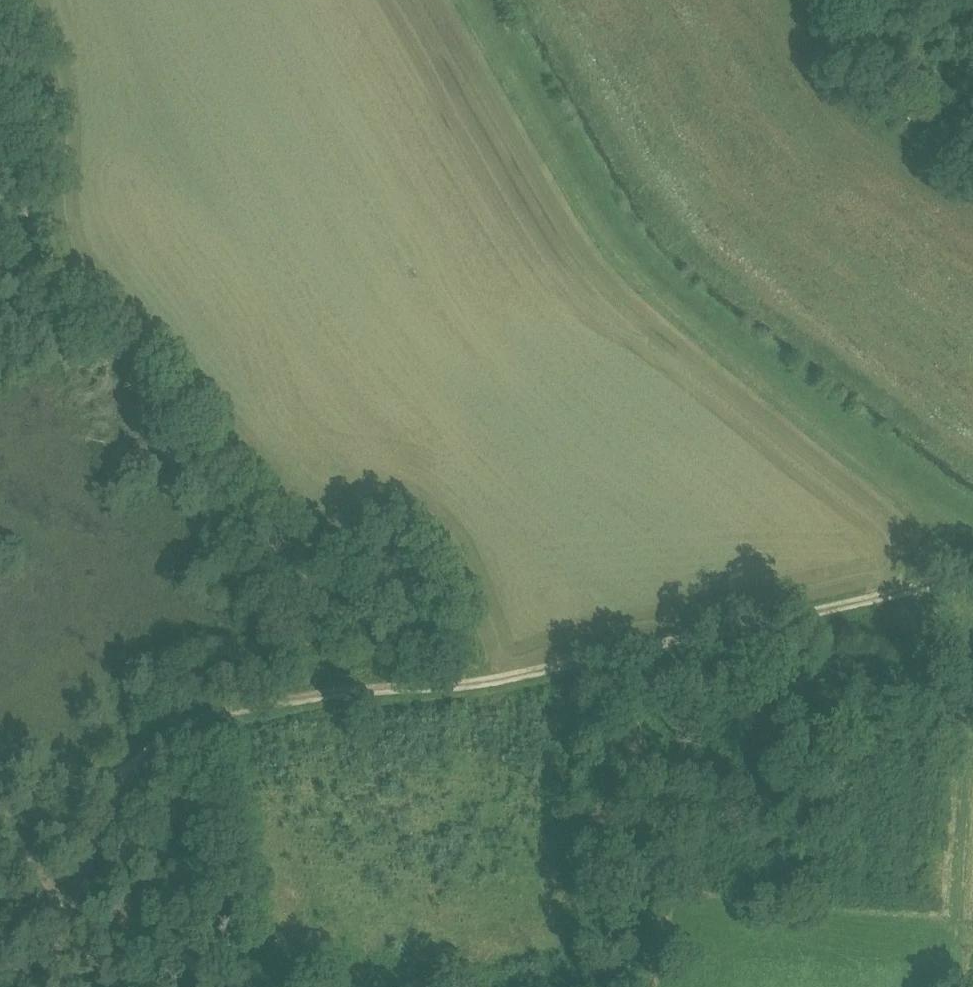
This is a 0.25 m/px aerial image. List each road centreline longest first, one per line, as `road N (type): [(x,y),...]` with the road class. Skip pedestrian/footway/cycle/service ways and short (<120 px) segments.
road 1 (track): [(113,797),(134,749),(176,715),(469,689),(972,587)]
road 2 (track): [(0,819),(66,916),(40,986)]
road 3 (track): [(66,916),(113,797)]

